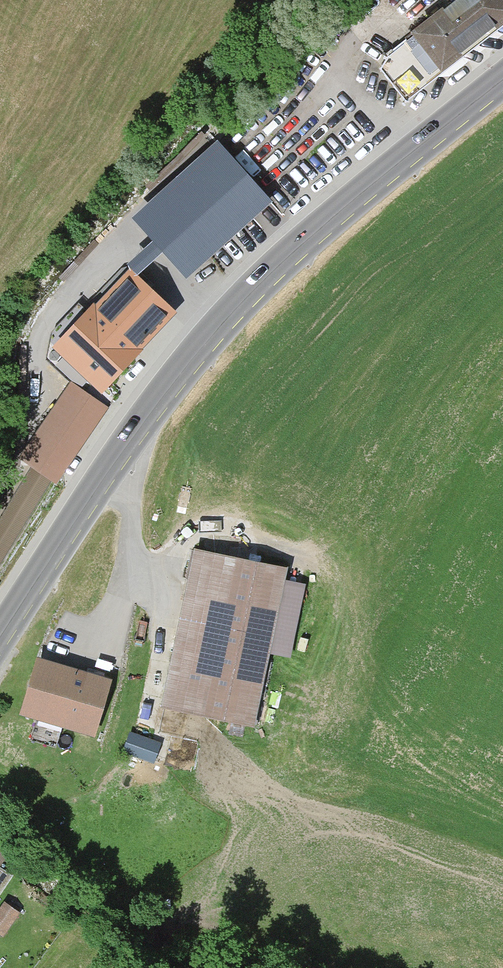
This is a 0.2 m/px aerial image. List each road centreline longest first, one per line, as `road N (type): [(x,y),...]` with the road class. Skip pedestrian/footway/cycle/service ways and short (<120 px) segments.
road 1 (secondary): [(502,79),(312,234),(213,331),(0,633)]

